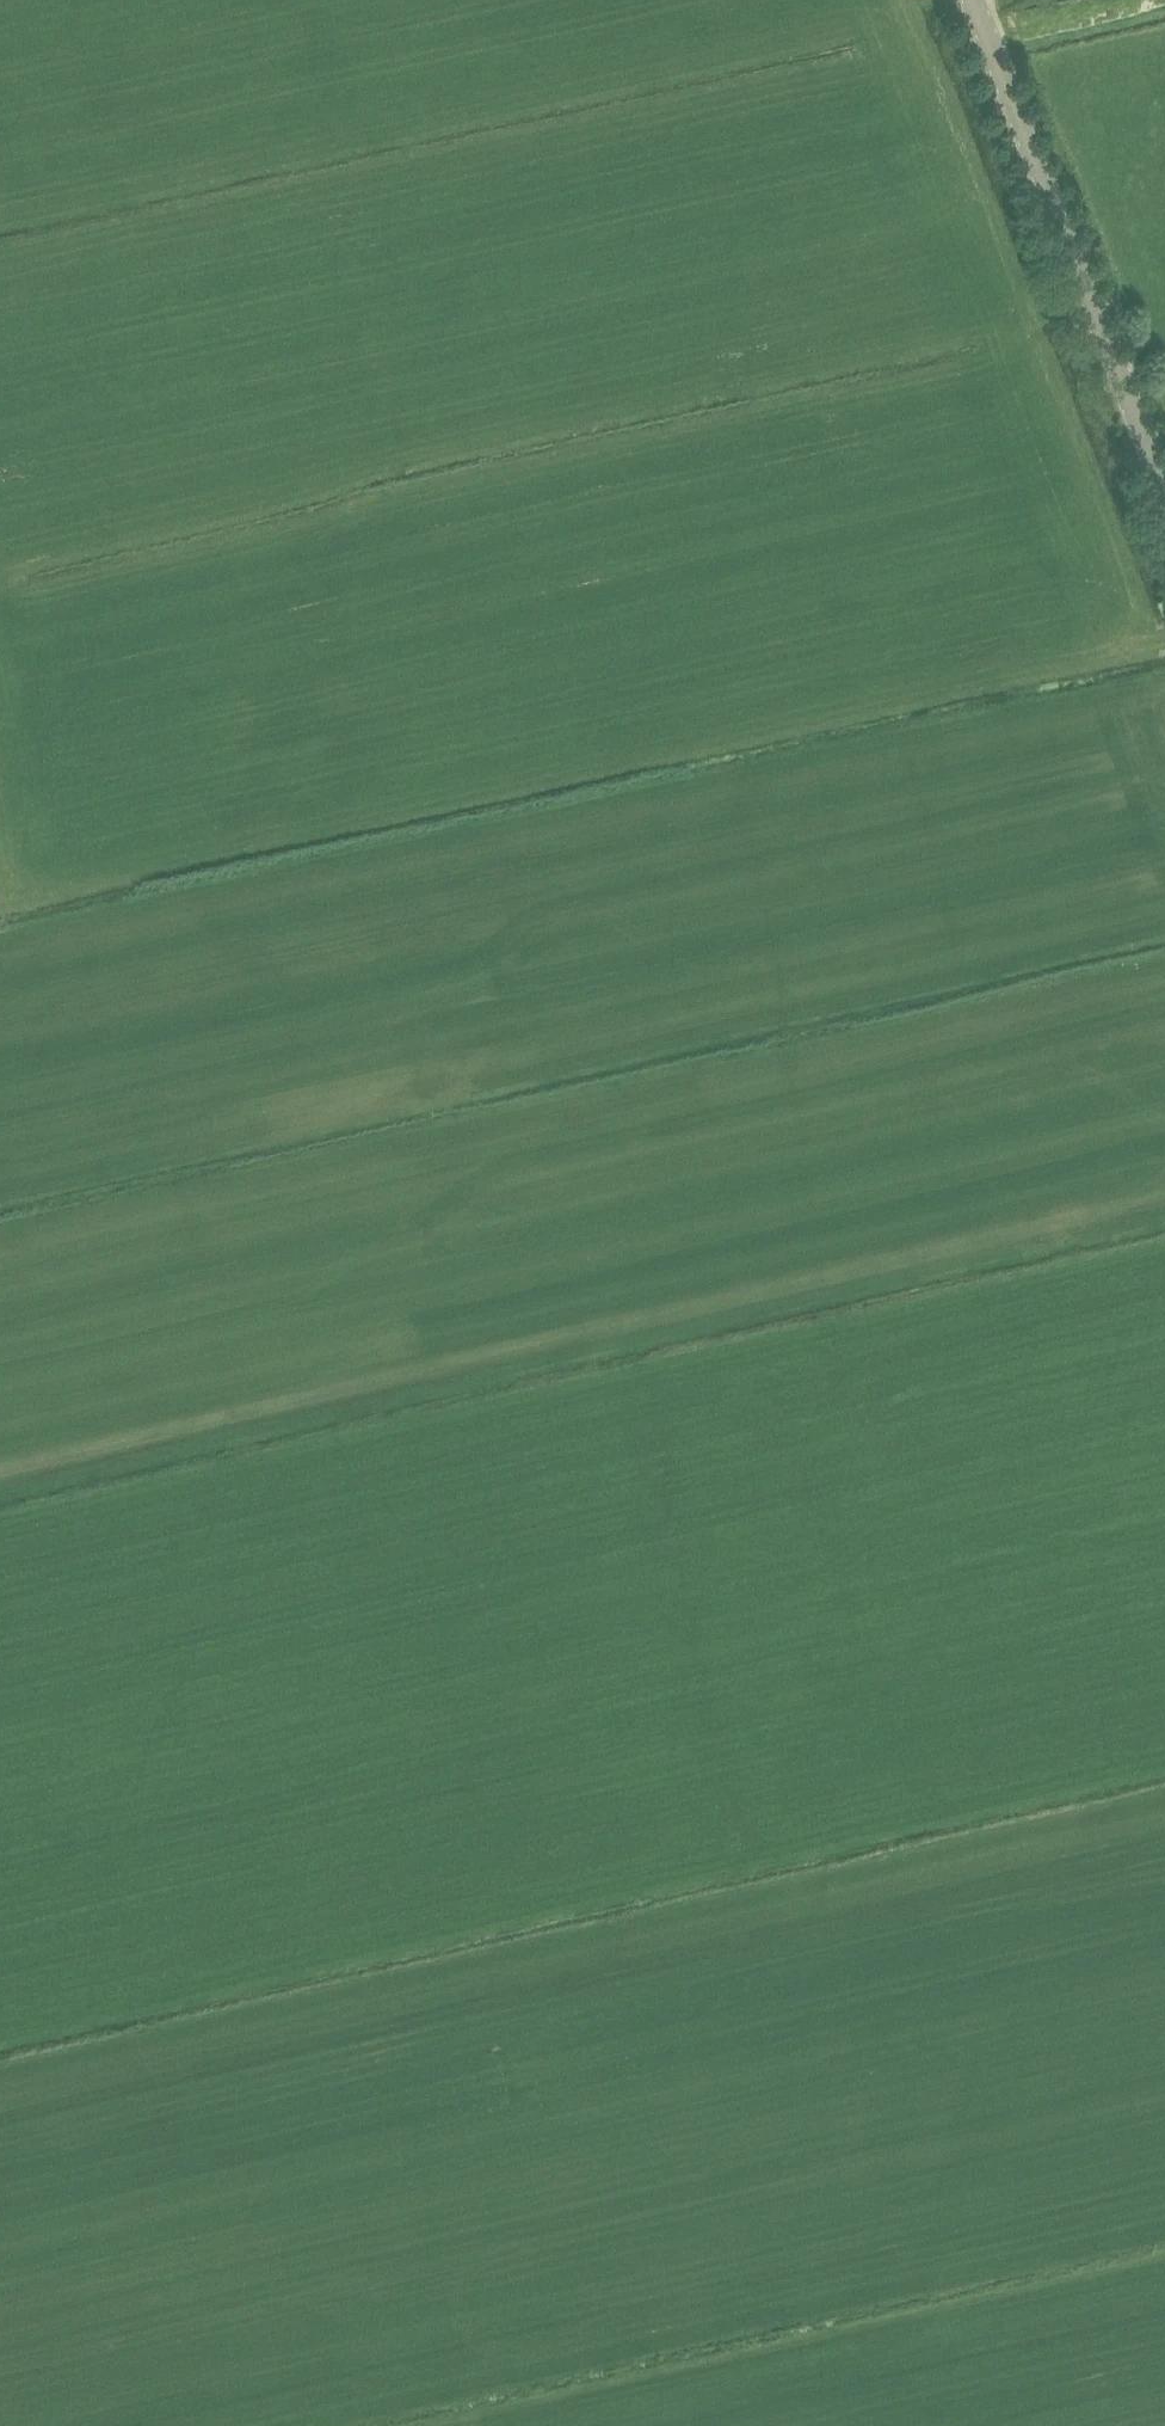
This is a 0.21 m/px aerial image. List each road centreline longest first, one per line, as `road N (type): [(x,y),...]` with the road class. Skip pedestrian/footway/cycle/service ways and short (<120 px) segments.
road 1 (tertiary): [(1164,492),(972,0)]

